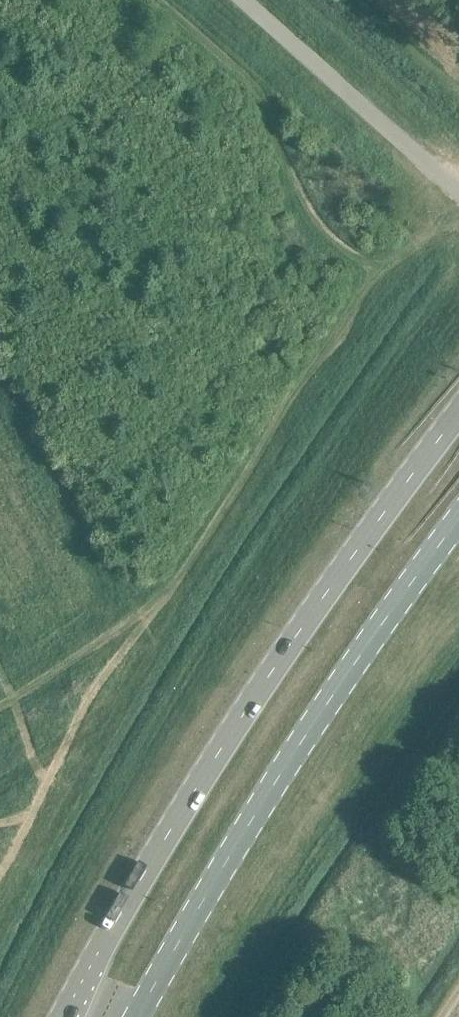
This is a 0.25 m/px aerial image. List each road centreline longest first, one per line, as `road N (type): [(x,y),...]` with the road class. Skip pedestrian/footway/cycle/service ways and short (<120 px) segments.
road 1 (trunk): [(458,415),(322,597),(196,788),(62,1016)]
road 2 (trunk): [(138,1016),(327,703),(458,518)]
road 3 (unclassified): [(248,0),(458,186)]

